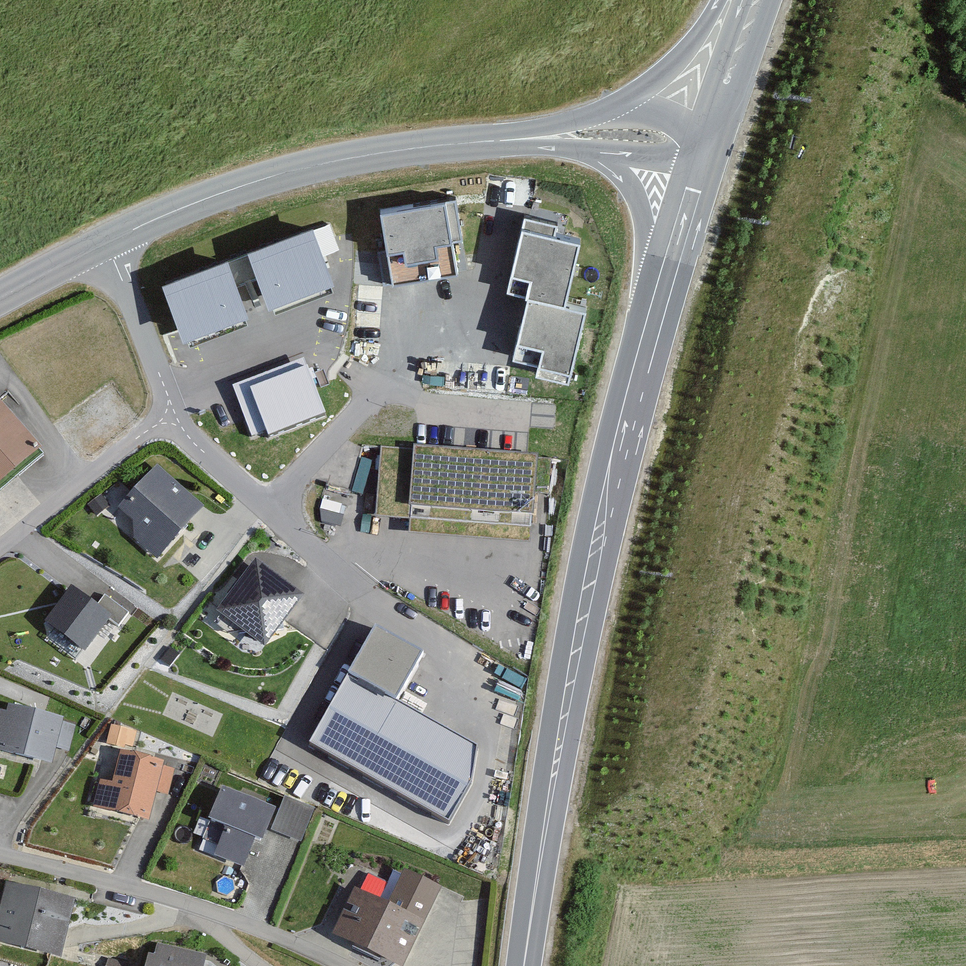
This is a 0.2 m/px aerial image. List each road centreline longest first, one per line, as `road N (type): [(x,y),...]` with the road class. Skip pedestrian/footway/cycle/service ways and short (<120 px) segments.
road 1 (primary): [(691,184),(655,301),(566,699),(525,965)]
road 2 (tertiary): [(505,141),(348,157),(262,179),(108,242)]
road 3 (residential): [(336,562),(509,700),(466,818)]
road 4 (residential): [(267,507),(376,390),(524,411)]
road 5 (residential): [(0,539),(169,413)]
road 6 (residential): [(0,849),(191,906)]
road 7 (tertiary): [(505,141),(691,184)]
road 8 (residential): [(108,242),(169,413)]
road 9 (residential): [(191,906),(351,965)]
road 10 (residential): [(336,562),(380,555),(496,578)]
road 11 (tertiary): [(721,0),(669,65),(608,110)]
road 12 (primary): [(758,0),(708,132)]
road 13 (residential): [(169,413),(267,507)]

